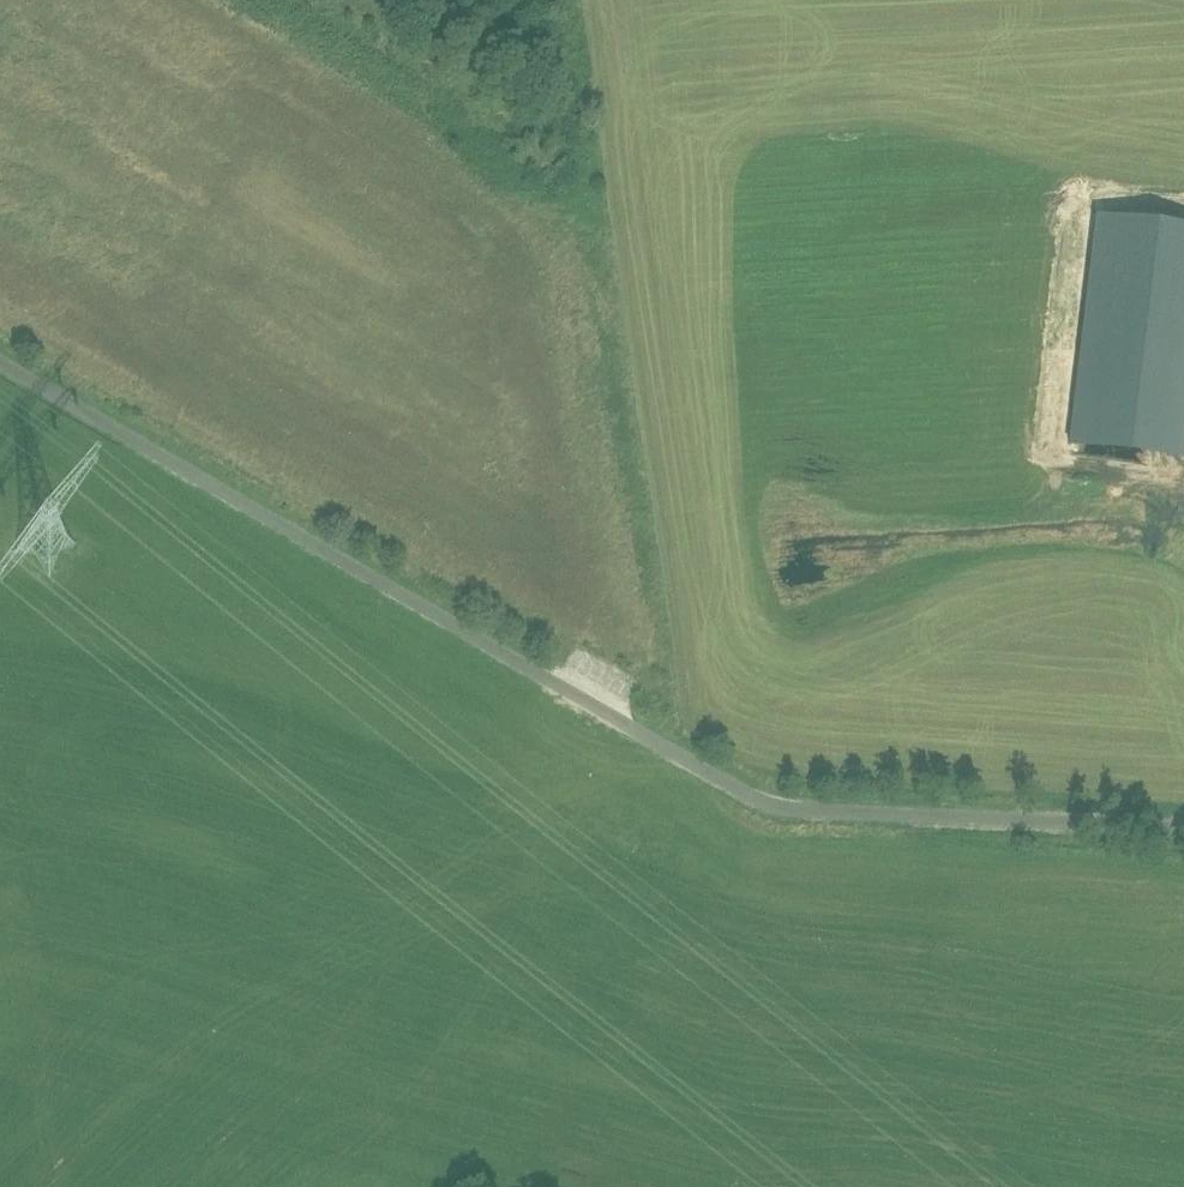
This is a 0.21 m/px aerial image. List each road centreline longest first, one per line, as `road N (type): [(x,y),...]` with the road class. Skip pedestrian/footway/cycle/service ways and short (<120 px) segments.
road 1 (unclassified): [(0,361),(760,801),(797,810),(1183,827)]

